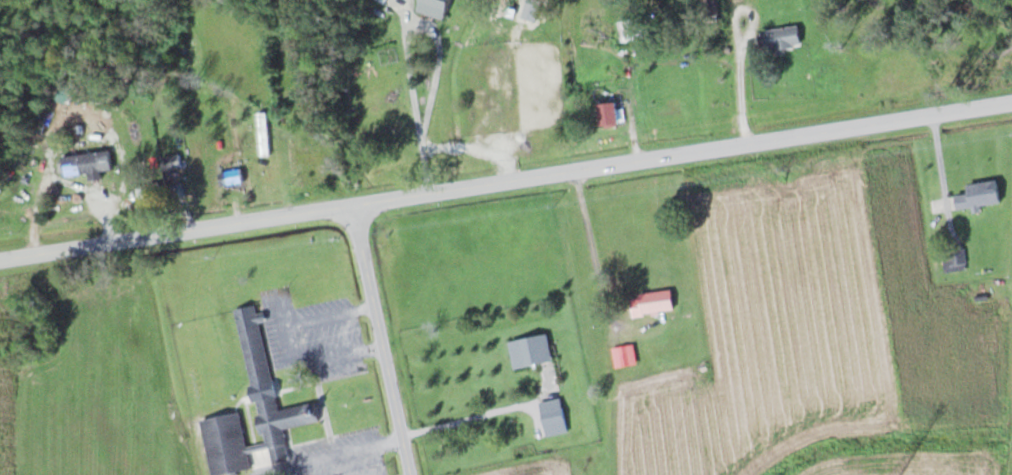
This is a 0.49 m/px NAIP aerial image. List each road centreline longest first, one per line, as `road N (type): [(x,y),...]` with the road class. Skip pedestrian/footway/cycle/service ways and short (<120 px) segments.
road 1 (secondary): [(357,181),(615,139),(1011,100)]
road 2 (secondary): [(0,256),(357,181)]
road 3 (residential): [(427,474),(357,181)]

